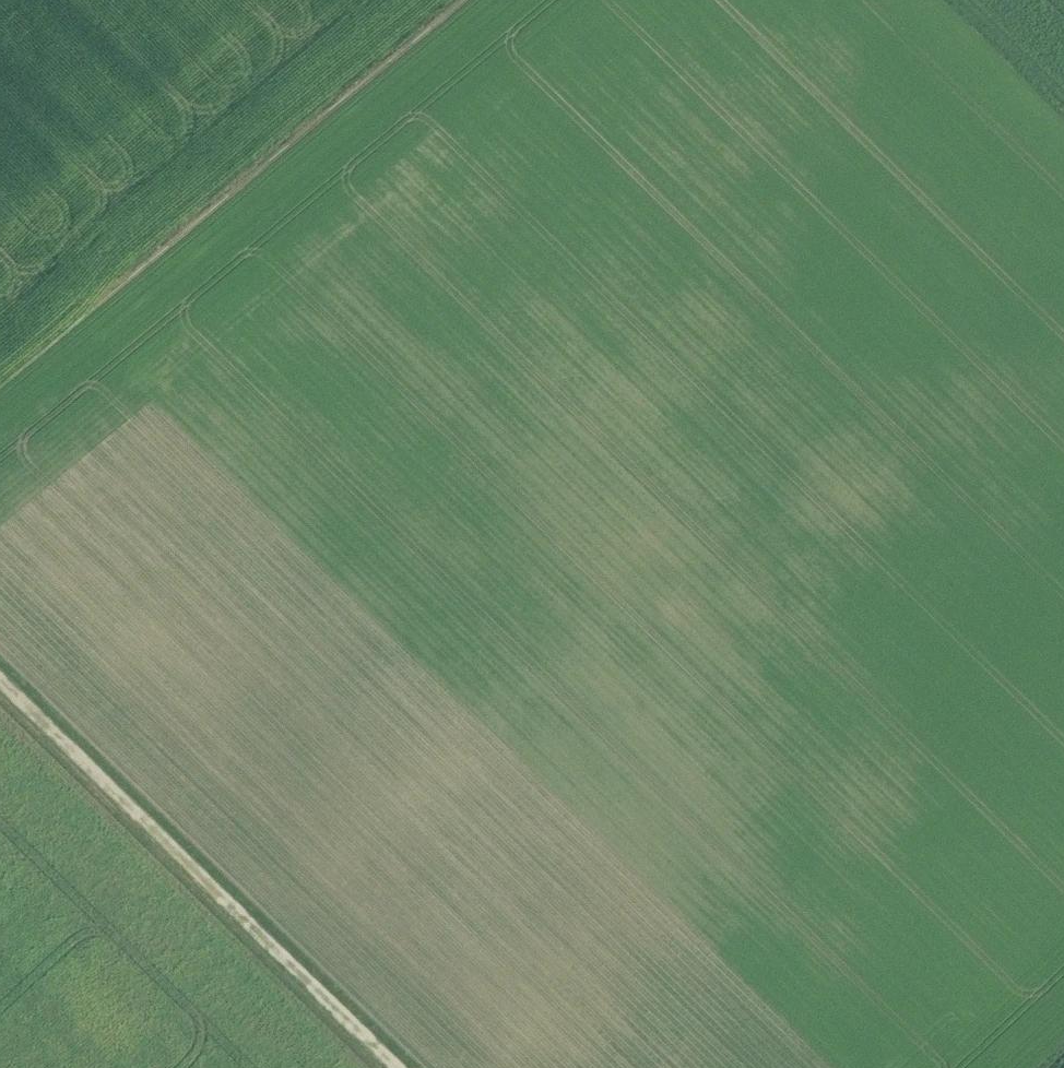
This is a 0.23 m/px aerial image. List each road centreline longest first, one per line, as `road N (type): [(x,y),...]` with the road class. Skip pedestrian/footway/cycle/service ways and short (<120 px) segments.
road 1 (track): [(0,678),(398,1067)]
road 2 (track): [(936,0),(1063,124)]

